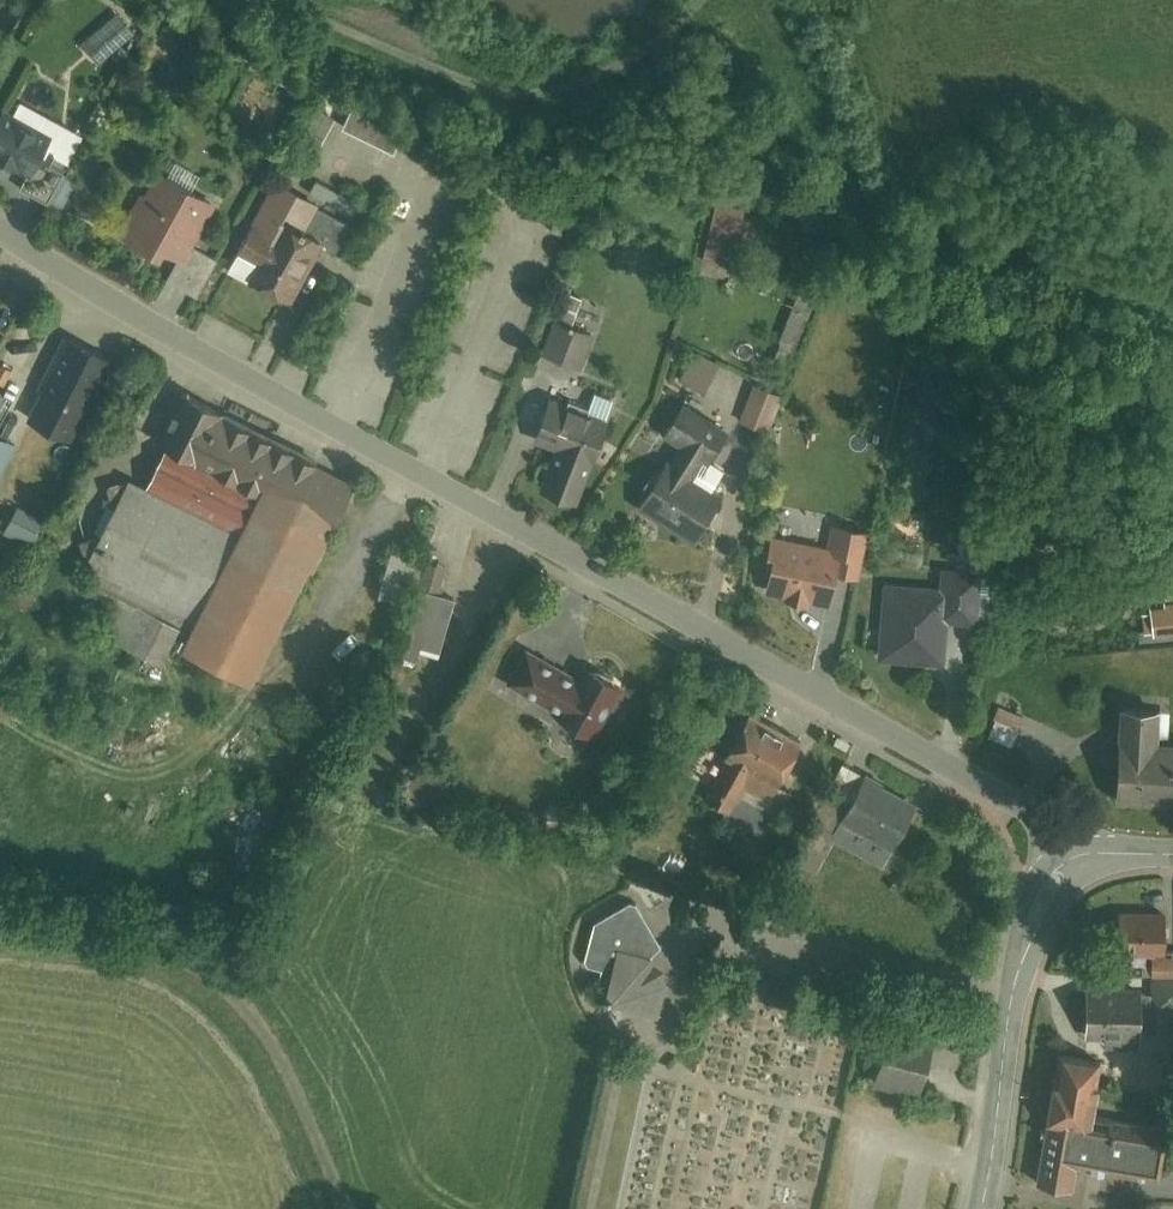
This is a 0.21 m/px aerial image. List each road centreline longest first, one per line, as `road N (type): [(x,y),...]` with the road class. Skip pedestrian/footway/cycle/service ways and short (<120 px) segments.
road 1 (residential): [(1083,857),(1030,809),(68,283),(0,232)]
road 2 (tertiary): [(1083,857),(1048,892),(1014,989),(988,1208)]

